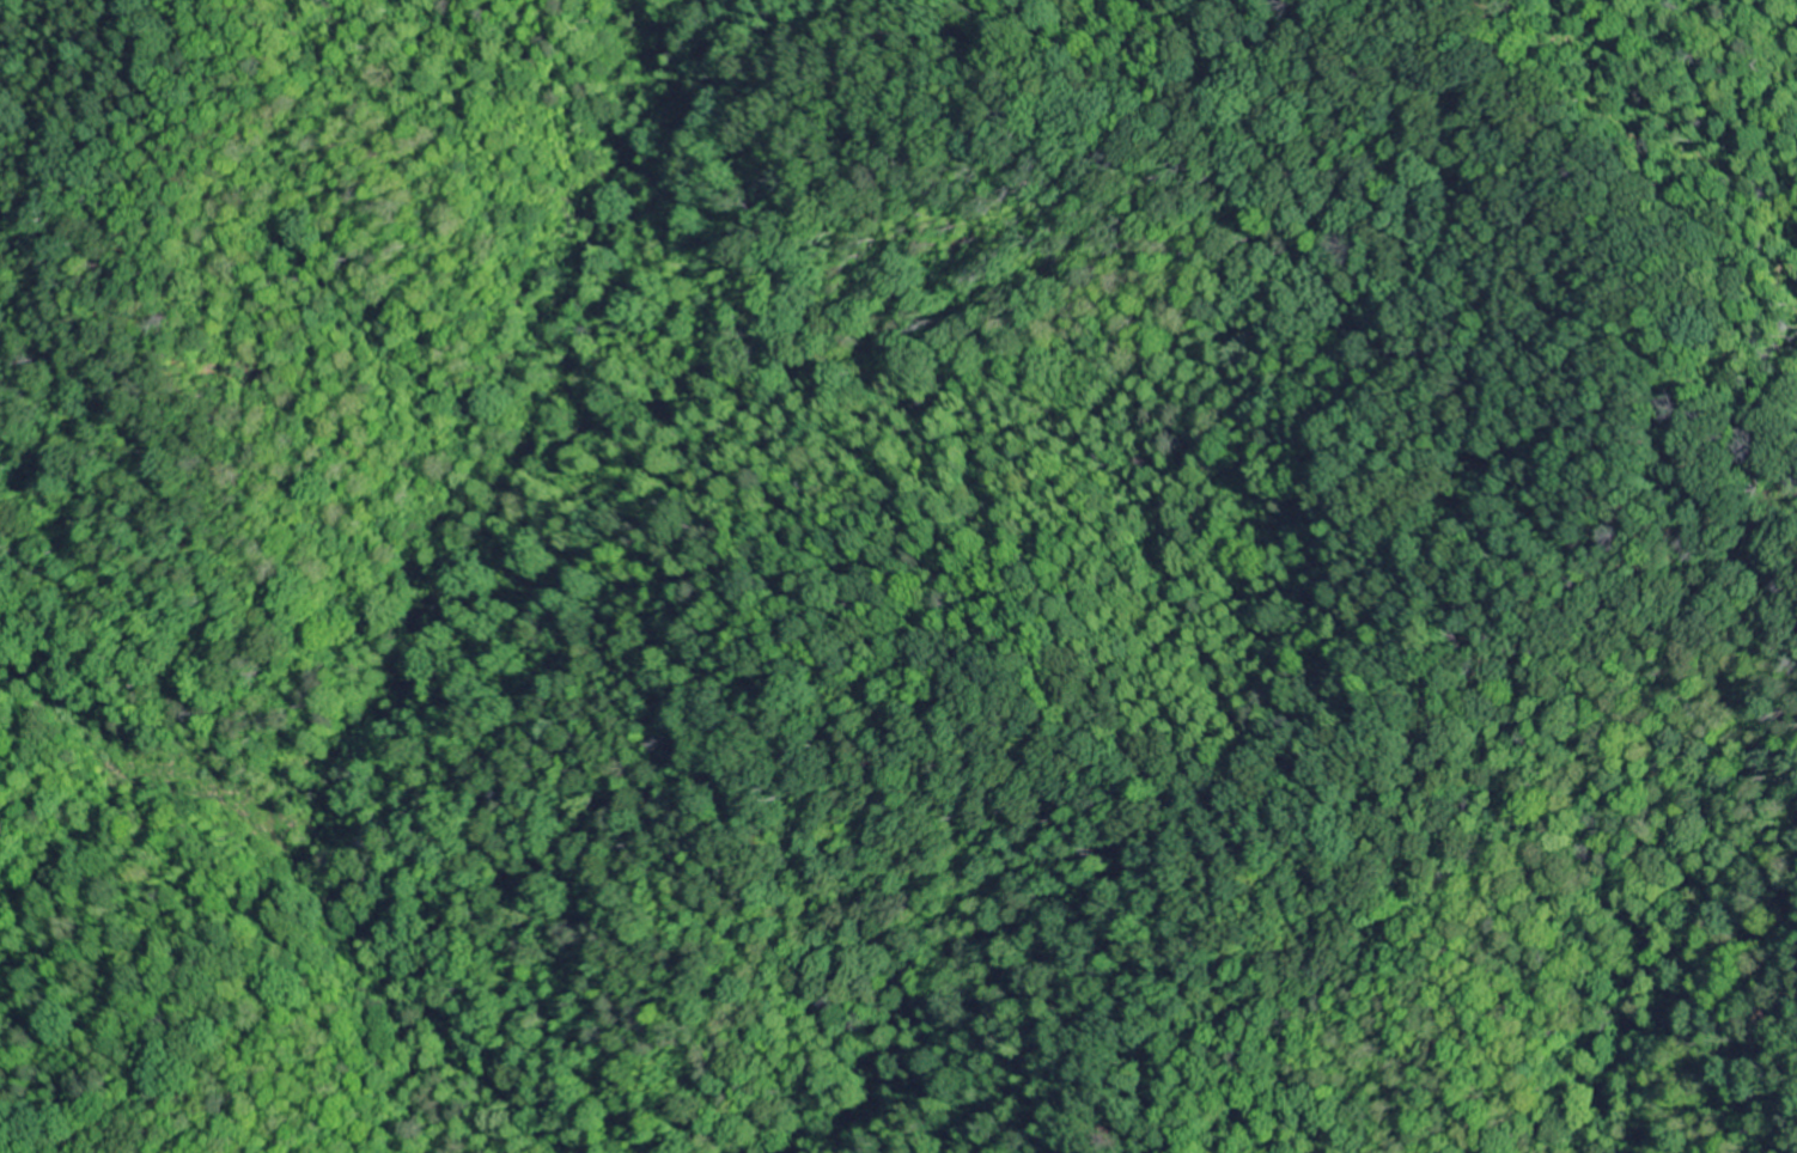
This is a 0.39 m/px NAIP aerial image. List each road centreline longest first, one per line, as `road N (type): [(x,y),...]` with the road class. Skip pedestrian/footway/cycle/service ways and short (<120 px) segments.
road 1 (residential): [(457,1152),(288,889),(256,789),(130,744),(0,650)]

